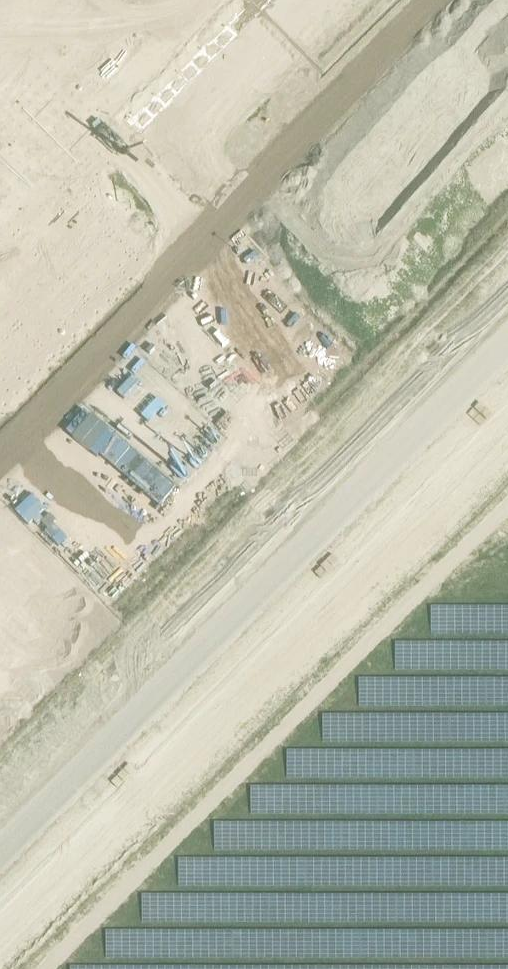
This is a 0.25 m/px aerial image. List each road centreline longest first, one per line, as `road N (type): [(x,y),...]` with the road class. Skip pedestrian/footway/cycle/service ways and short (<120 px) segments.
road 1 (unclassified): [(0,894),(507,382)]
road 2 (unclassified): [(507,288),(0,800)]

